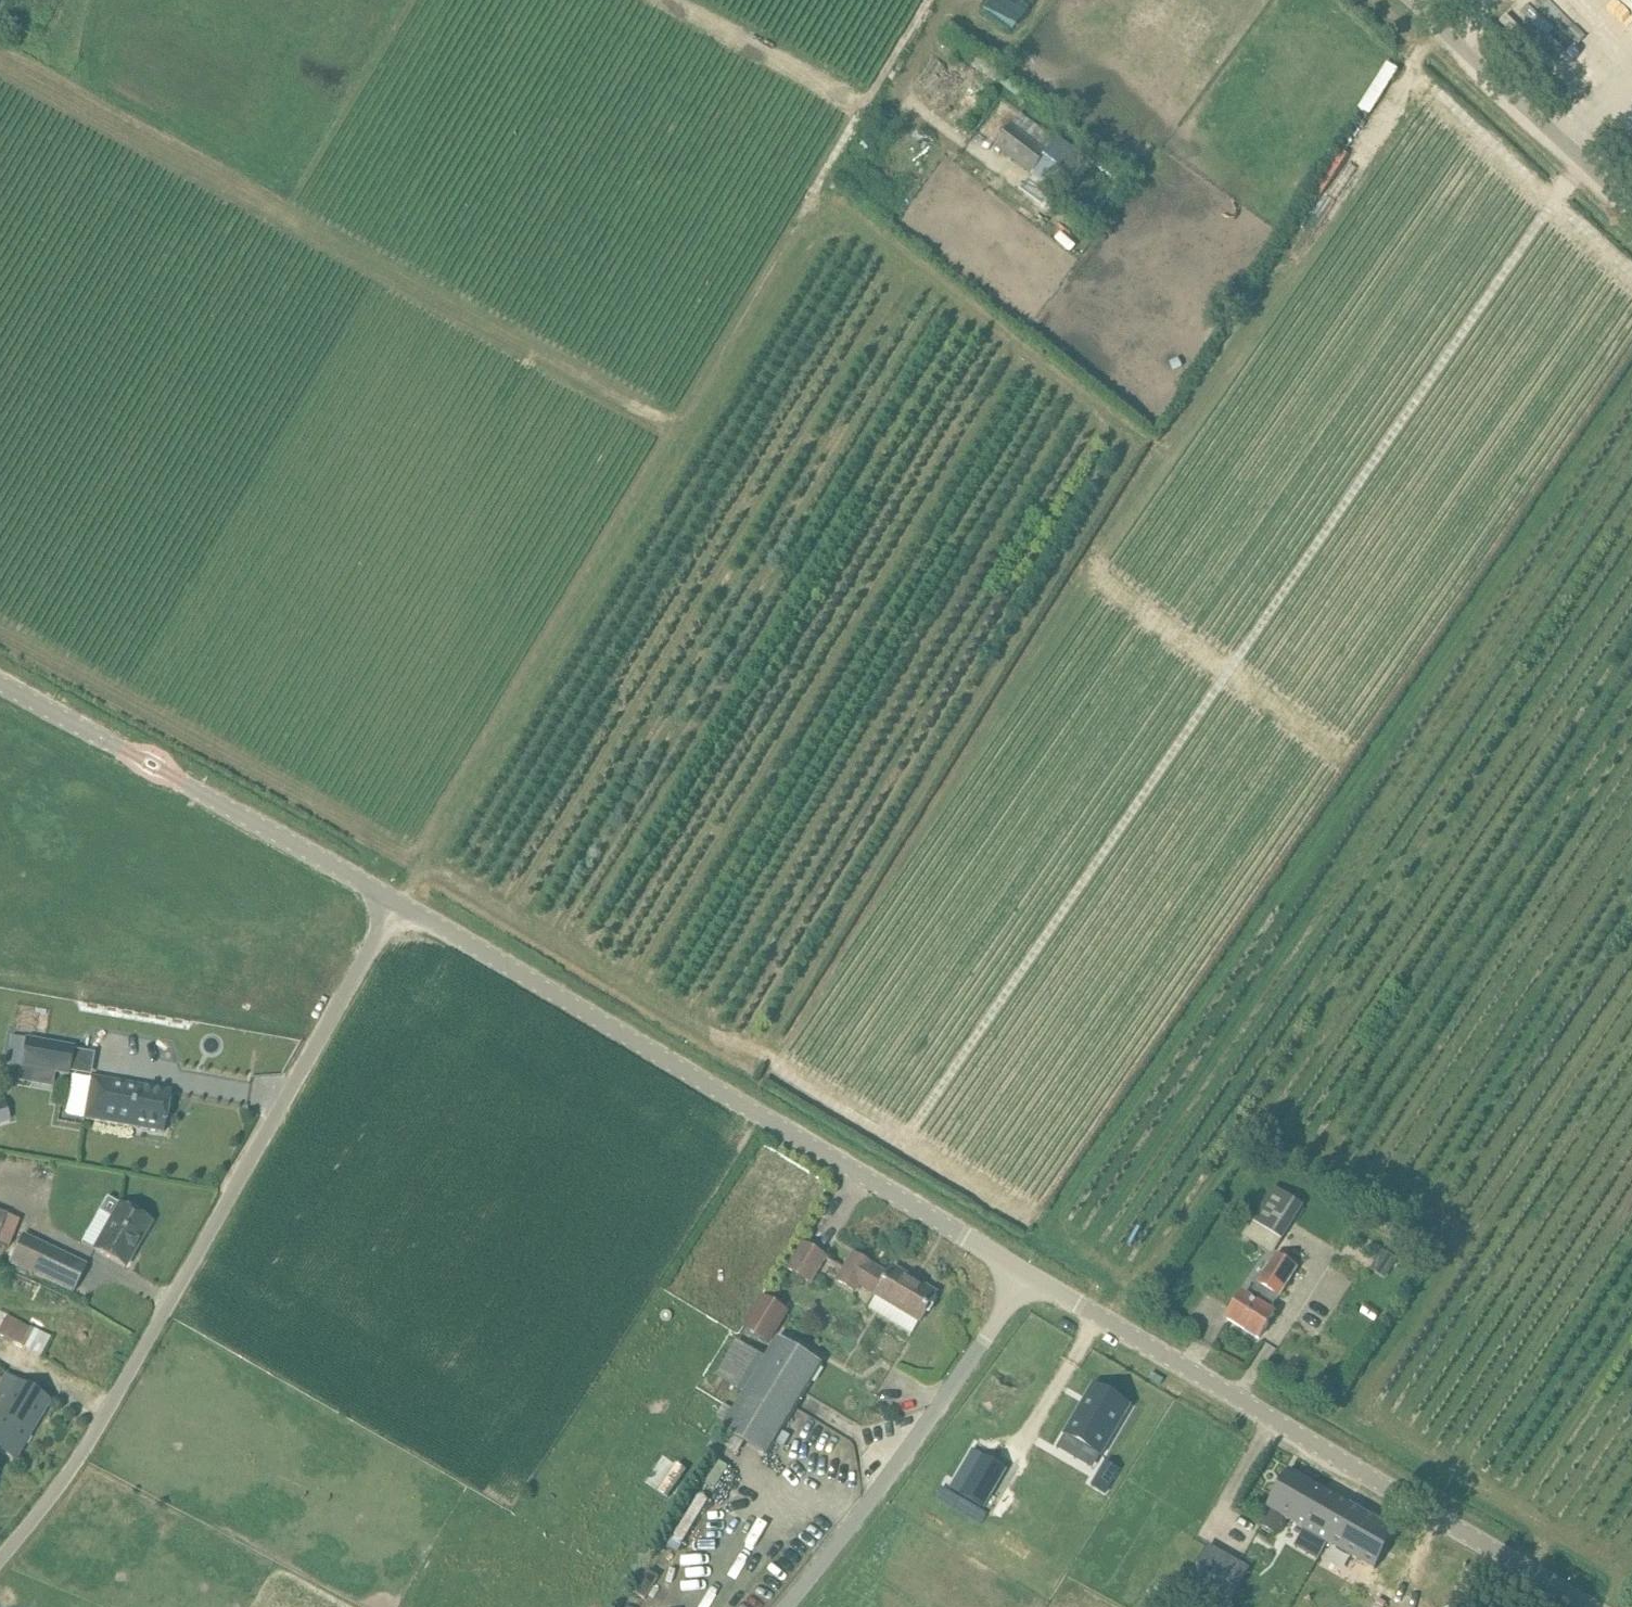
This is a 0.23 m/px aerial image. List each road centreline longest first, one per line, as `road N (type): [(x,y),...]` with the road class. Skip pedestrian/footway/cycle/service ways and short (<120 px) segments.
road 1 (unclassified): [(0,1558),(94,1438),(400,905)]
road 2 (unclassified): [(1030,1278),(400,905)]
road 3 (unclassified): [(1591,1606),(1030,1278)]
road 4 (unclassified): [(400,905),(0,690)]
road 5 (unclassified): [(789,1606),(891,1502),(1030,1278)]
road 6 (unclassified): [(1631,208),(1424,12)]

